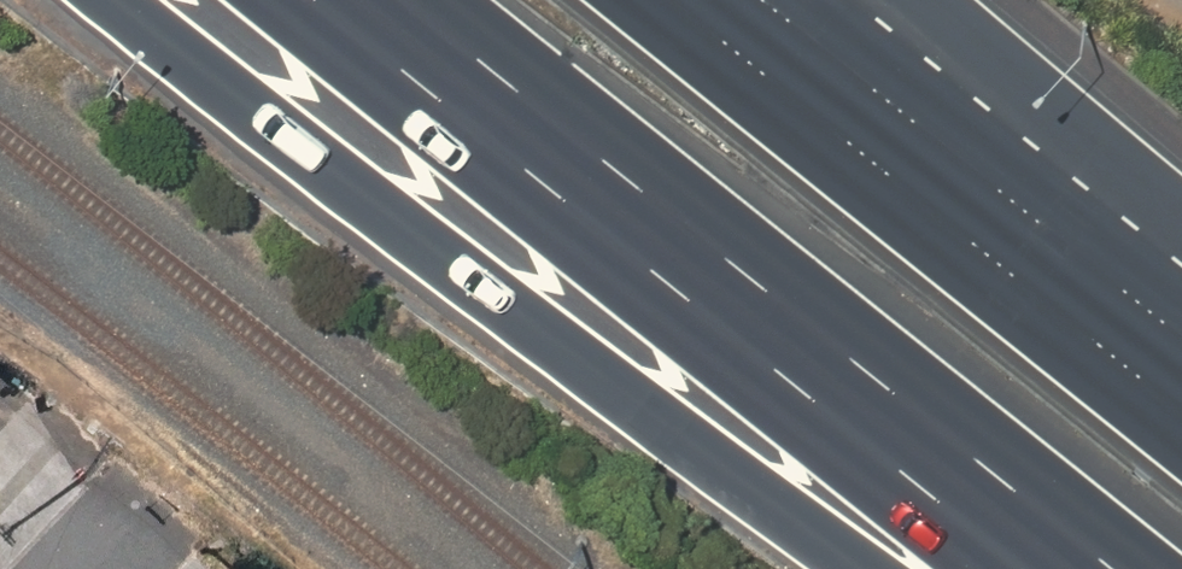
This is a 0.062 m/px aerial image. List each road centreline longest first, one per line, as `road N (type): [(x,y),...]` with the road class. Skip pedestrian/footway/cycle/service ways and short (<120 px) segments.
road 1 (motorway): [(867,568),(405,230),(111,0)]
road 2 (motorway): [(1119,568),(409,0)]
road 3 (motorway): [(694,0),(1181,402)]
road 4 (motorway): [(895,0),(1181,363)]

